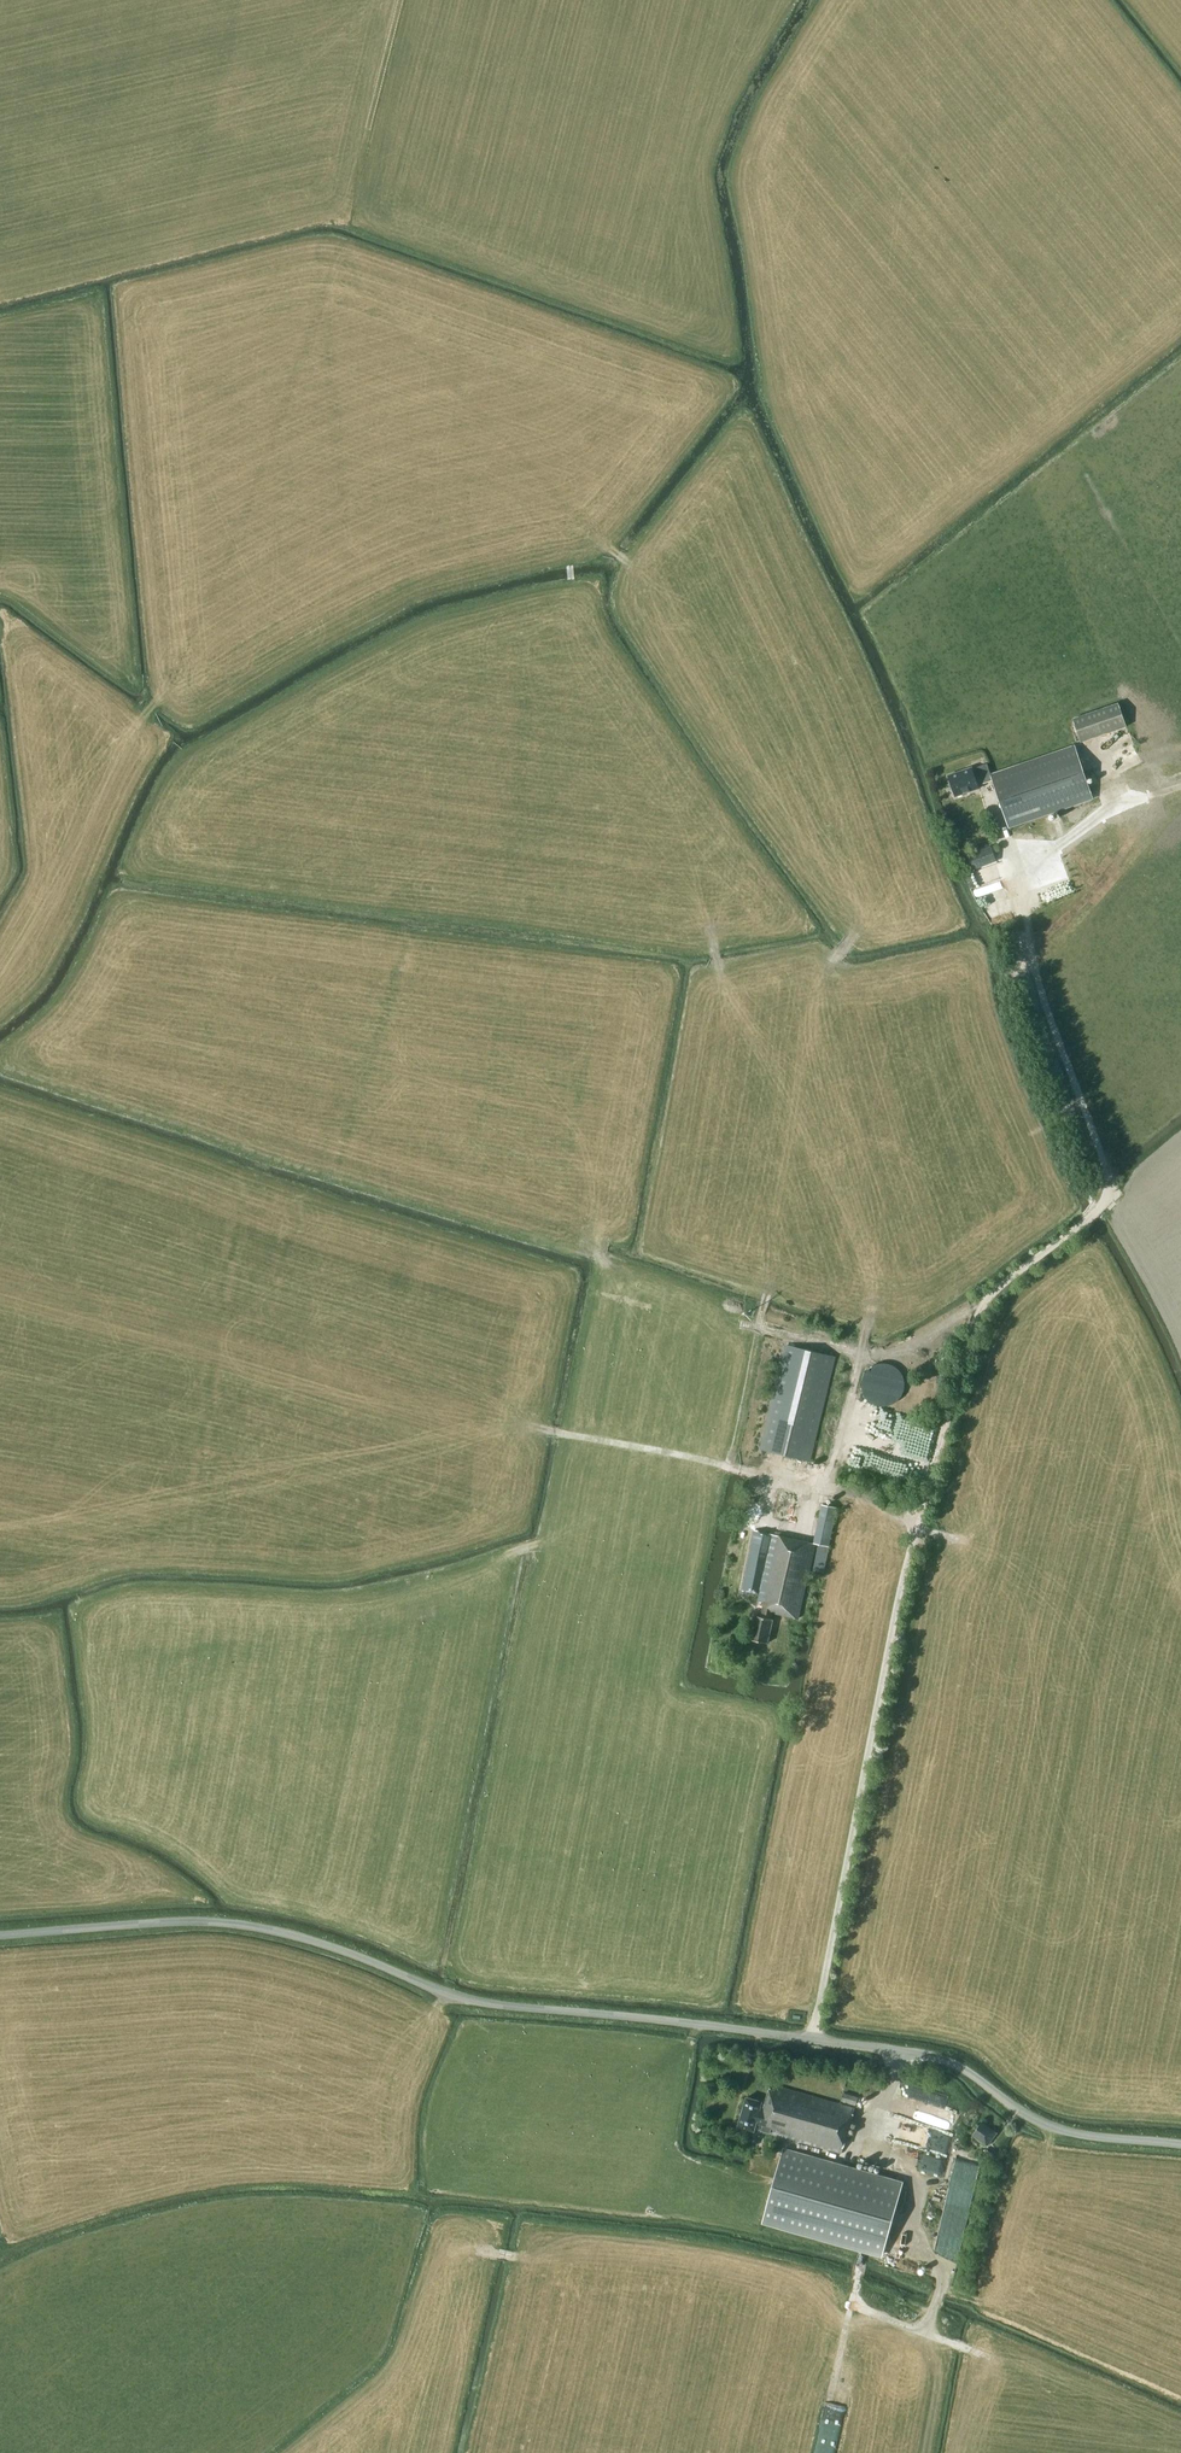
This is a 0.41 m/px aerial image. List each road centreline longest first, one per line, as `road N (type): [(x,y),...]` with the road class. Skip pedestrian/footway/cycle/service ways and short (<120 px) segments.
road 1 (unclassified): [(0,1934),(178,1919),(246,1925),(476,2000),(930,2055),(1061,2130),(1180,2143)]

